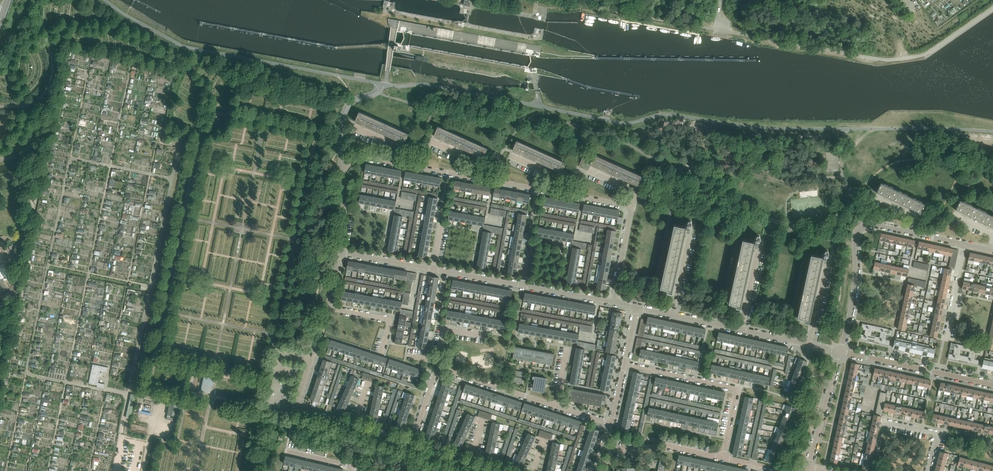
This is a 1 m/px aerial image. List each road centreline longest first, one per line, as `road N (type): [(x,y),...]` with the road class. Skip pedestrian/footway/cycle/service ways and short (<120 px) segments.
road 1 (unclassified): [(555,0),(891,60),(926,53),(992,8)]
road 2 (residential): [(723,458),(732,389),(625,365)]
road 3 (residential): [(839,351),(857,276),(856,235),(875,224),(910,232)]
road 4 (residential): [(353,427),(295,409),(327,309)]
road 5 (residential): [(992,385),(839,351)]
road 6 (residential): [(341,252),(342,171),(364,157),(395,162)]
road 7 (residential): [(438,367),(556,406)]
road 8 (residential): [(808,468),(839,351)]

